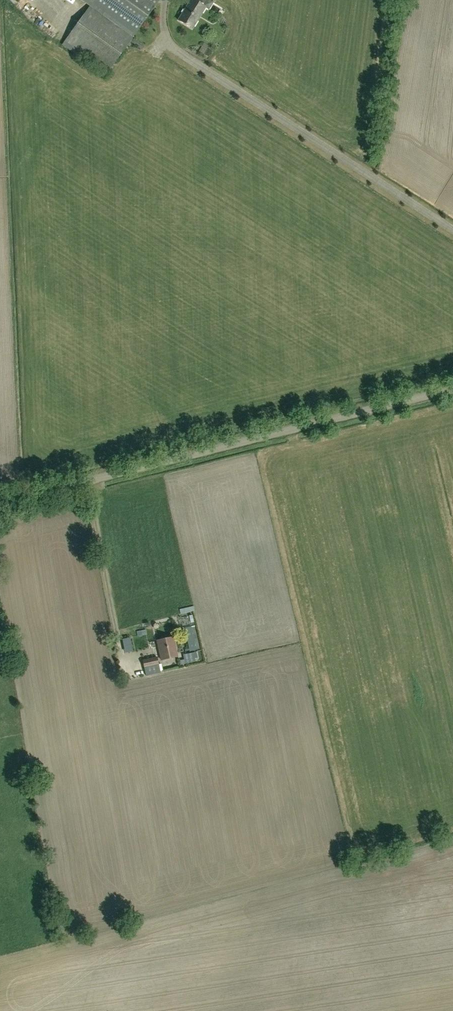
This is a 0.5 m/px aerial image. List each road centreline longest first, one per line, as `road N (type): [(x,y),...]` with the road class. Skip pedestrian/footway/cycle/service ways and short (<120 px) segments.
road 1 (unclassified): [(0,503),(452,389)]

